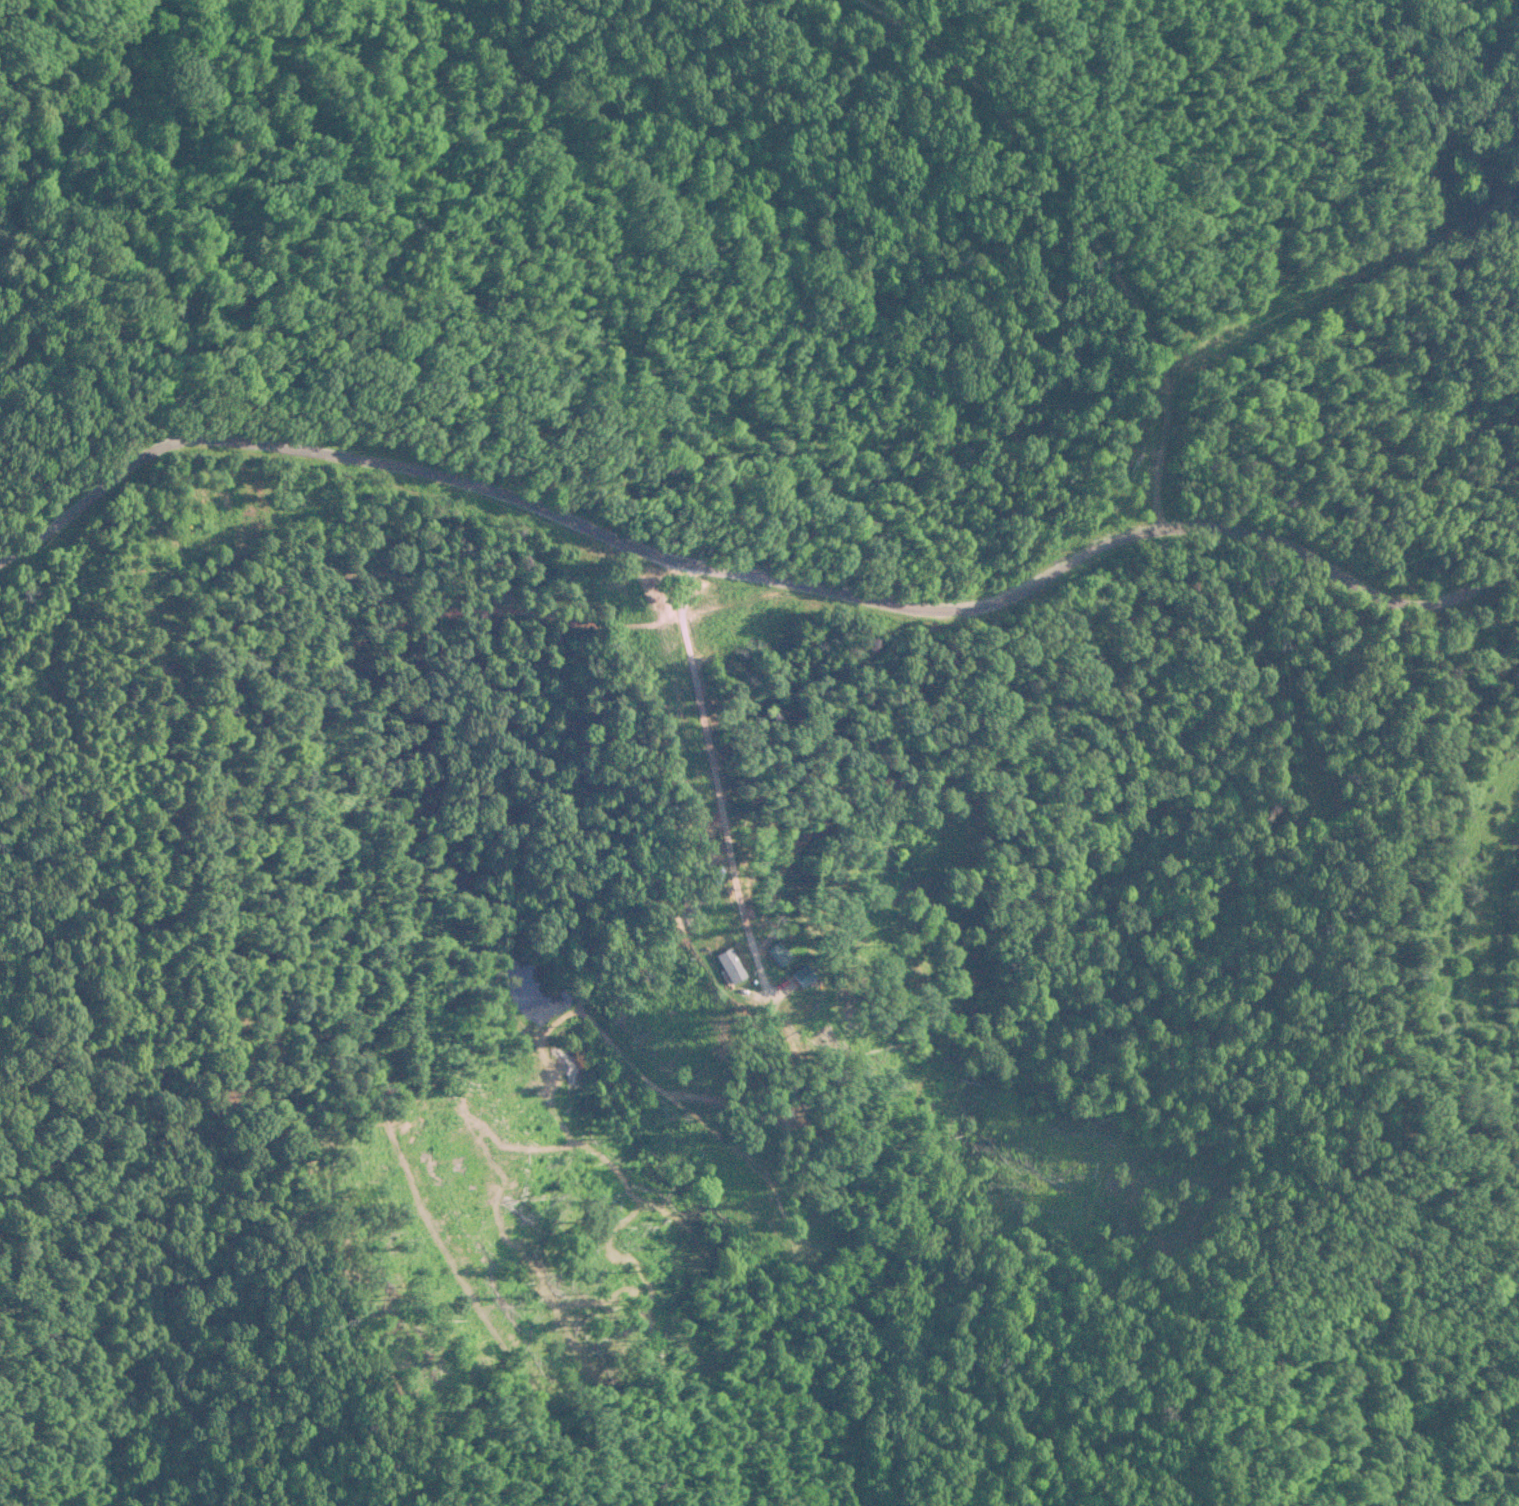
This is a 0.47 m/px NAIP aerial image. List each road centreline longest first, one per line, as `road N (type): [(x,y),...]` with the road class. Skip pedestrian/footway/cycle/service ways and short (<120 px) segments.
road 1 (residential): [(1518,584),(1407,584),(1287,530),(1200,530),(977,617),(722,574),(417,432),(221,443),(80,530),(0,565)]

